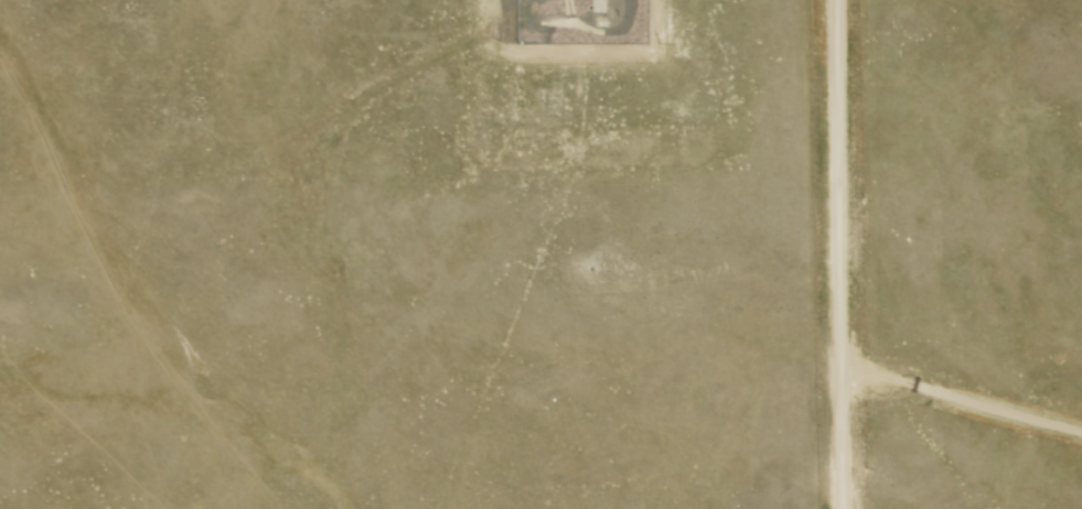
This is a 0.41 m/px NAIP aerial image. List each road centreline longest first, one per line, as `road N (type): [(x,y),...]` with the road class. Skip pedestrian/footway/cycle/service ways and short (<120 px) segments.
road 1 (tertiary): [(836,508),(829,0)]

